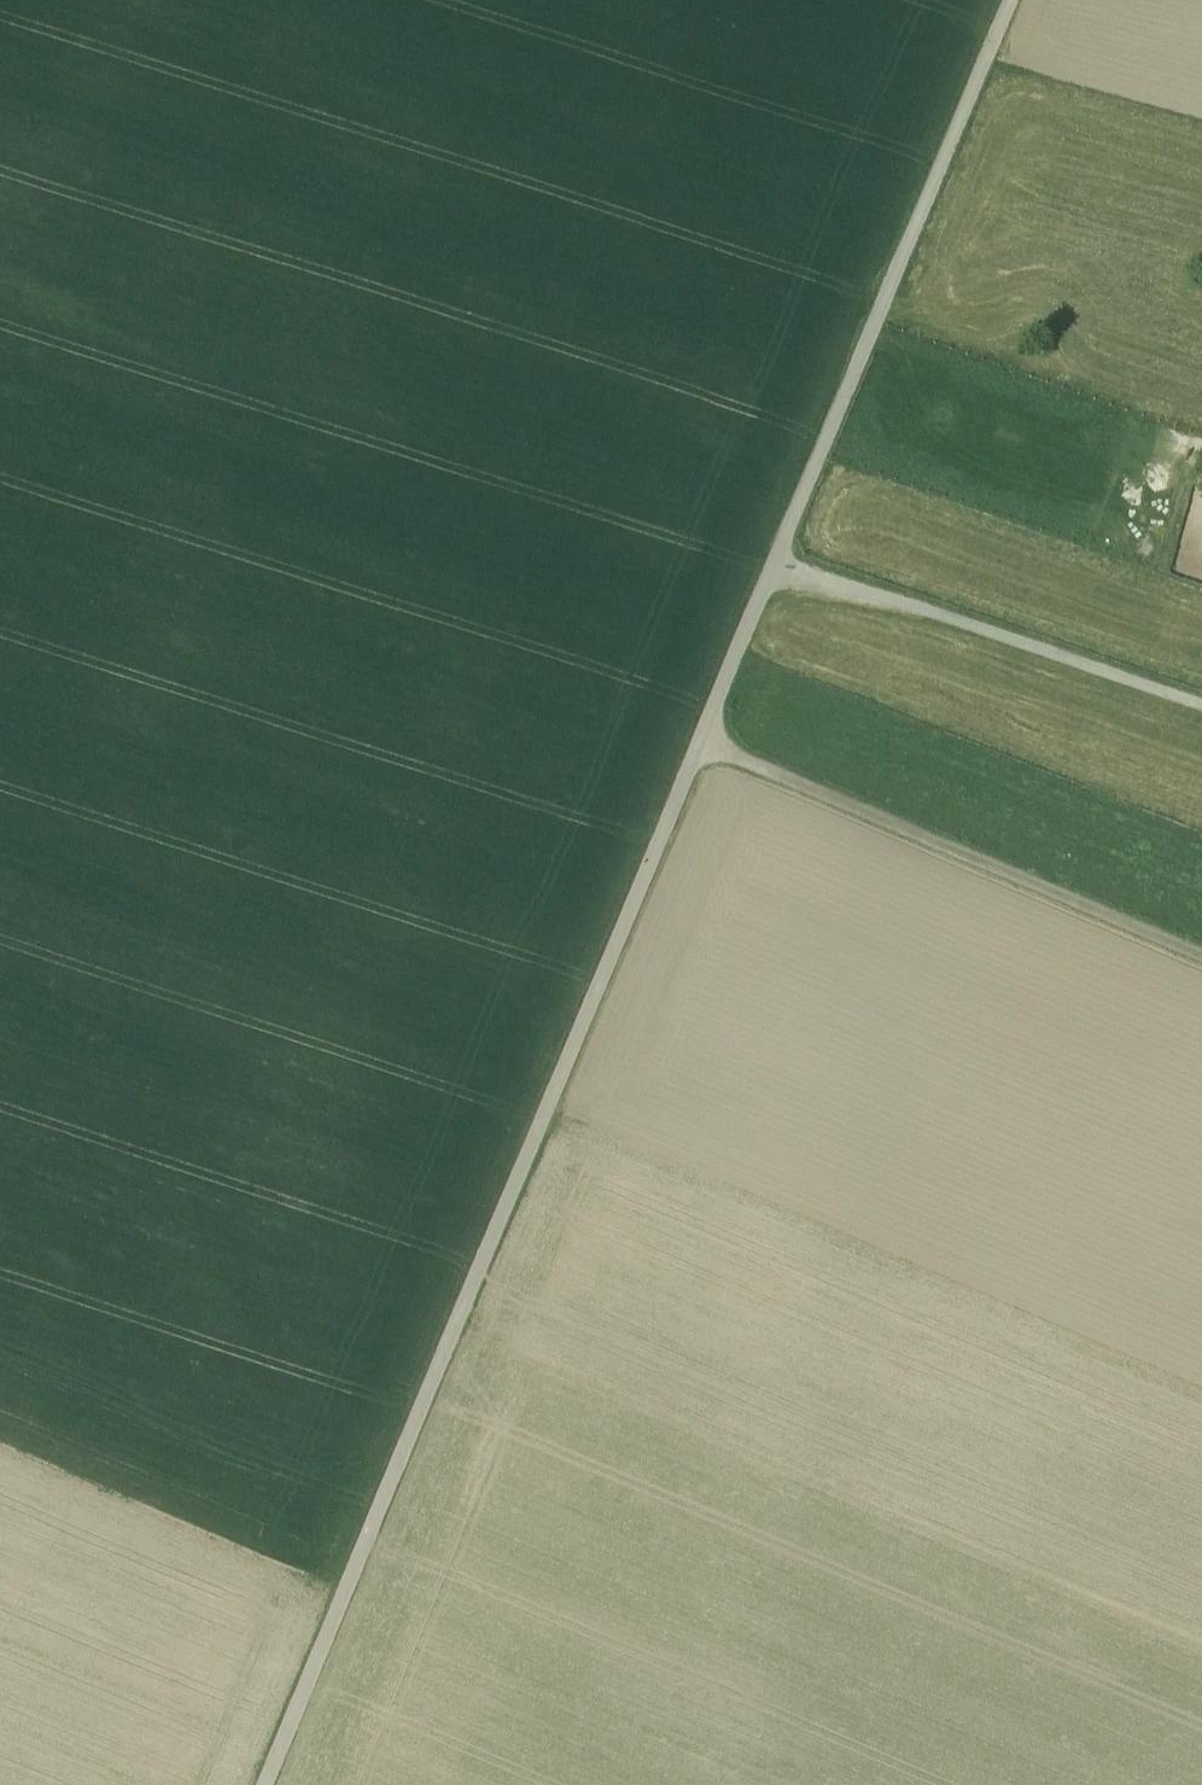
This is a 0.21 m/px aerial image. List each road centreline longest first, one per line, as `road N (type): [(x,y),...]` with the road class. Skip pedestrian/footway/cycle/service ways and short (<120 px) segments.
road 1 (track): [(266,1784),(1011,0)]
road 2 (track): [(1201,962),(703,744)]
road 3 (track): [(780,562),(1201,706)]

